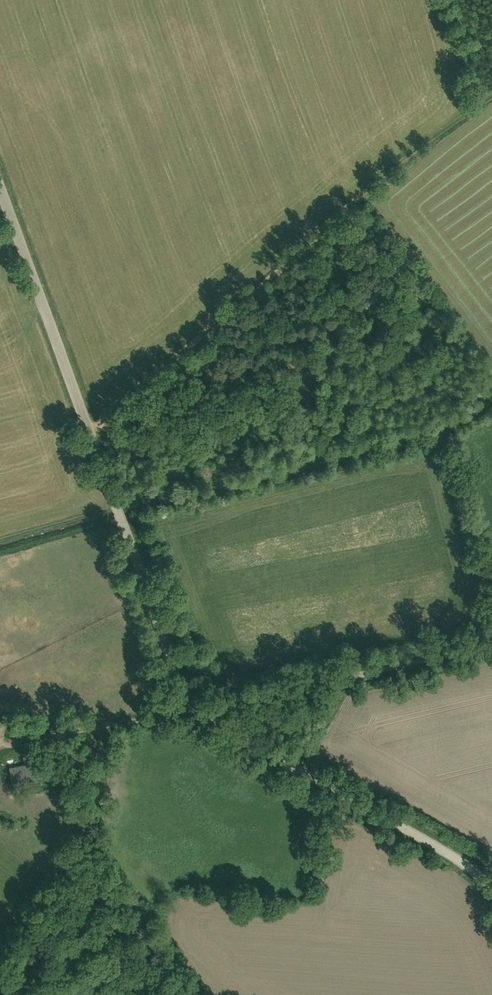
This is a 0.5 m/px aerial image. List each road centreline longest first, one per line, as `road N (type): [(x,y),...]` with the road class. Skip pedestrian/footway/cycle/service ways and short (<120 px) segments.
road 1 (unclassified): [(203,712),(175,669),(0,189)]
road 2 (track): [(491,101),(352,208),(90,434)]
road 3 (unclassified): [(491,889),(455,859),(203,712)]
road 4 (unclassified): [(203,712),(491,644)]

